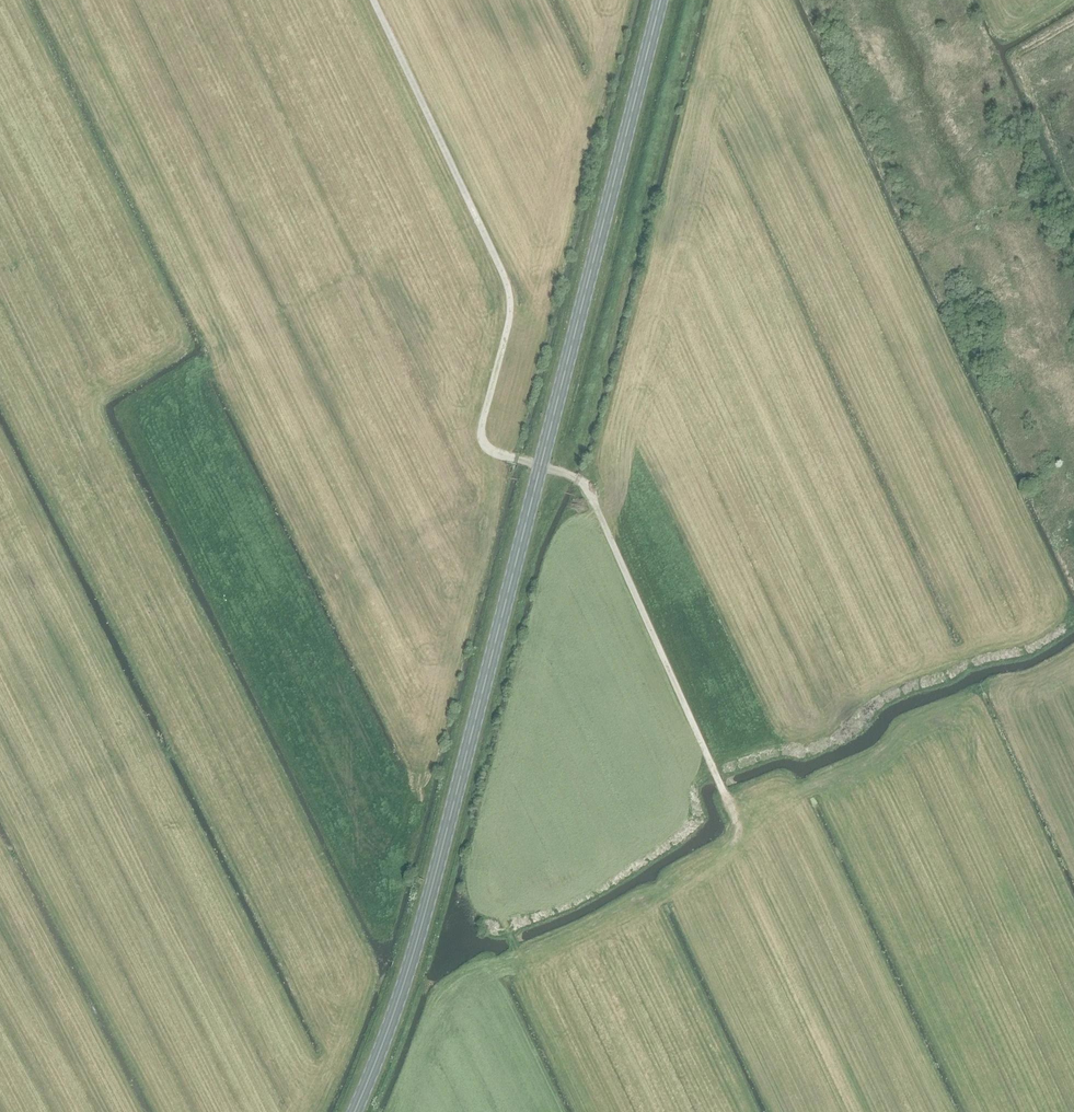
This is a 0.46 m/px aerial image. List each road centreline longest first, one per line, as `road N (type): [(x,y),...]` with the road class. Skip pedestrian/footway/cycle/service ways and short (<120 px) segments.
road 1 (primary): [(353,1111),(408,969),(660,0)]
road 2 (track): [(373,0),(510,292),(483,440),(491,451),(585,484),(724,795)]

